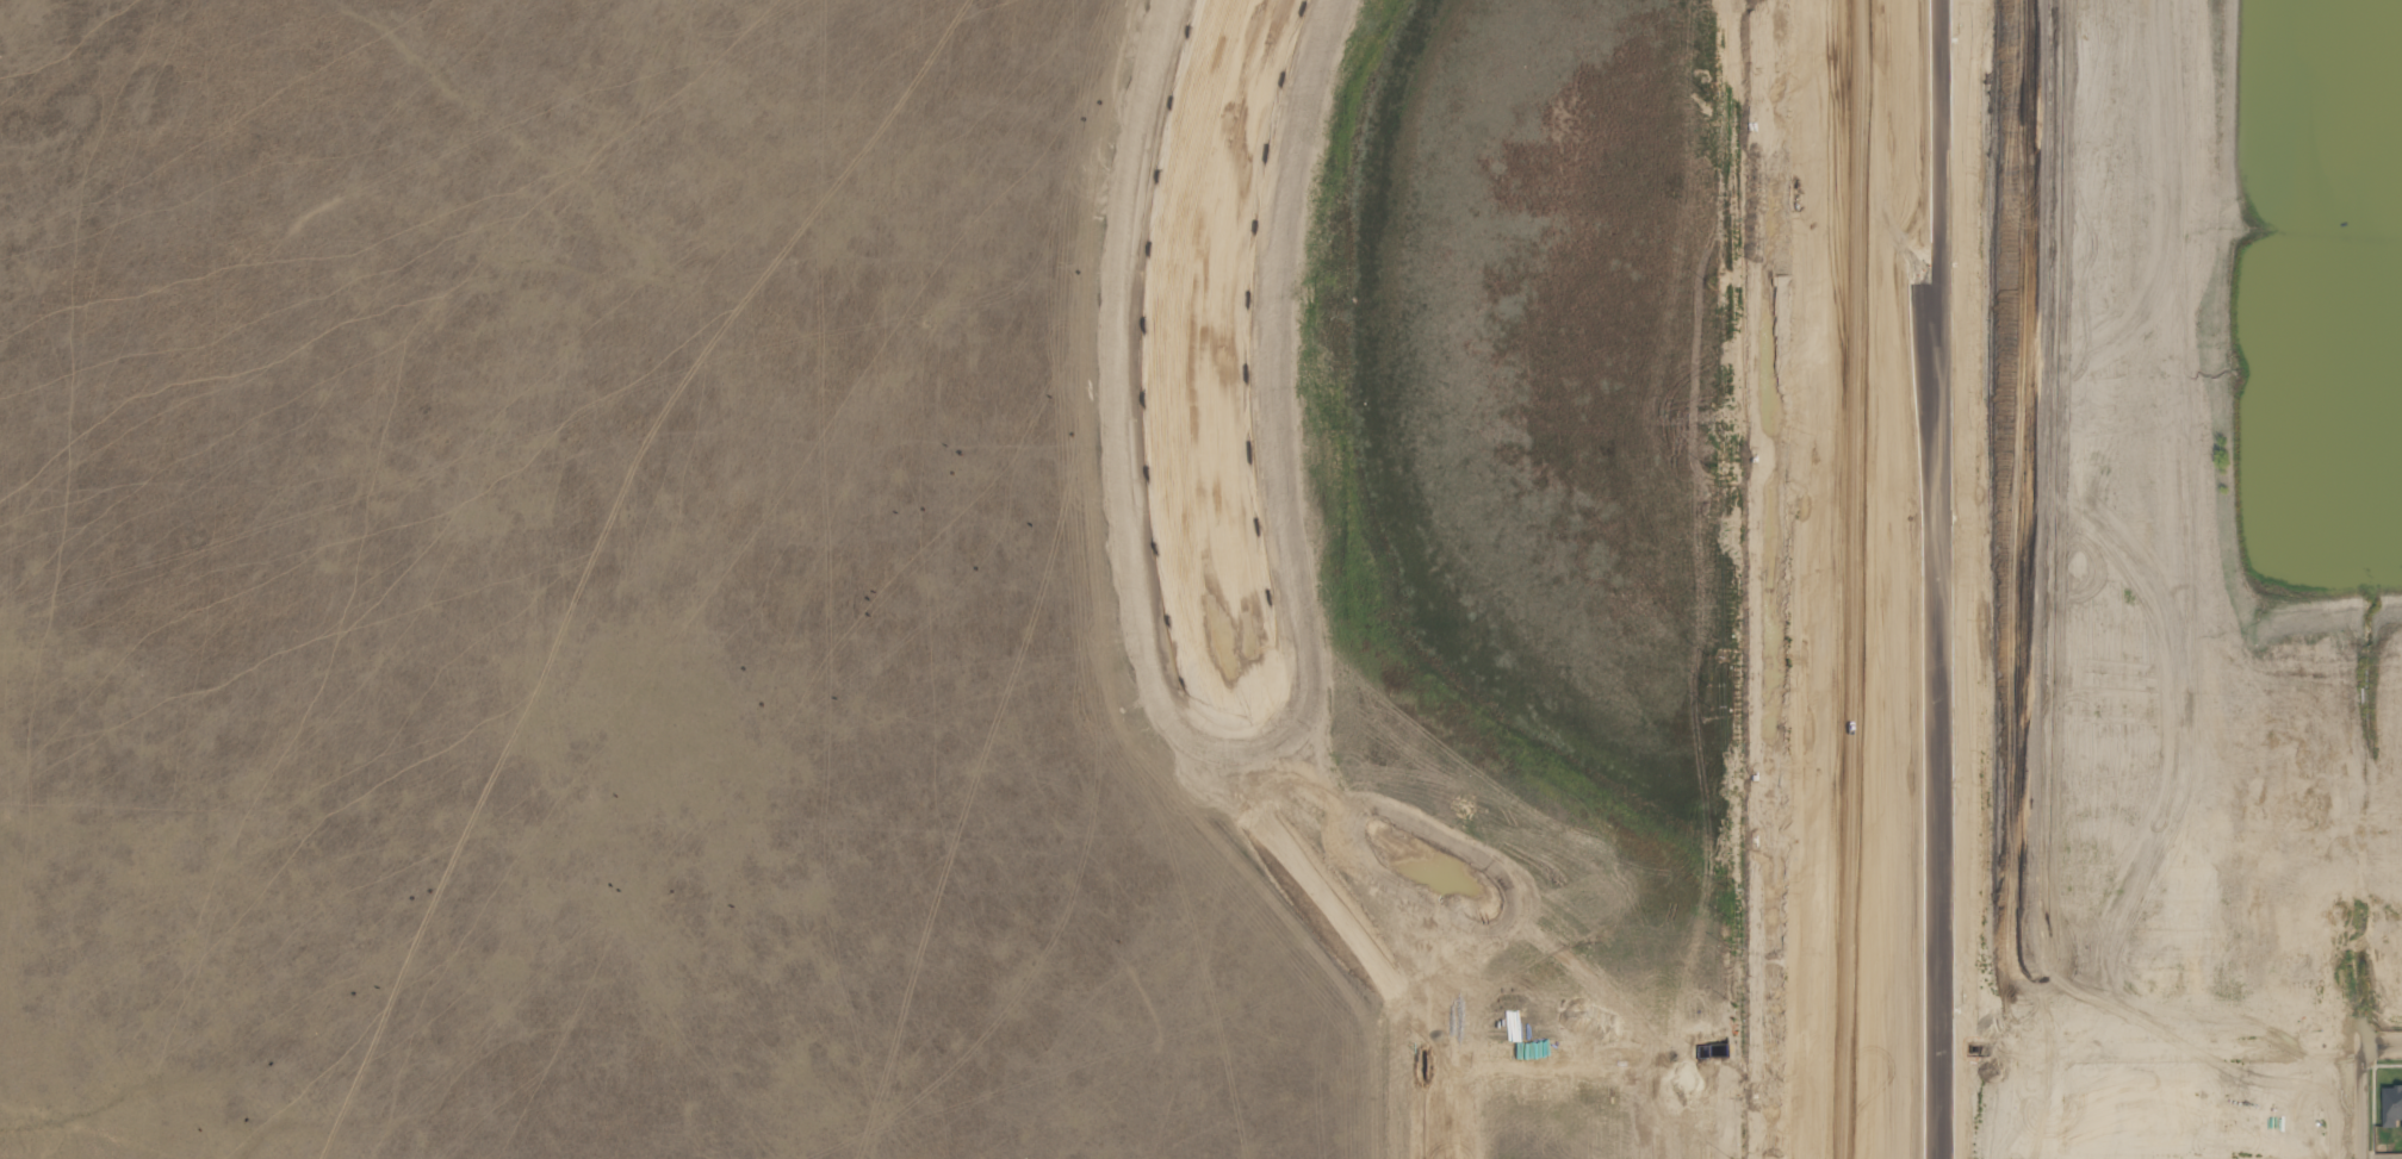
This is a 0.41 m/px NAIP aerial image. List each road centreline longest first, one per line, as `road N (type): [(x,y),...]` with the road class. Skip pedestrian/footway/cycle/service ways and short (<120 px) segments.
road 1 (trunk): [(1941,1158),(1938,0)]
road 2 (trunk): [(1747,0),(1750,1158)]

